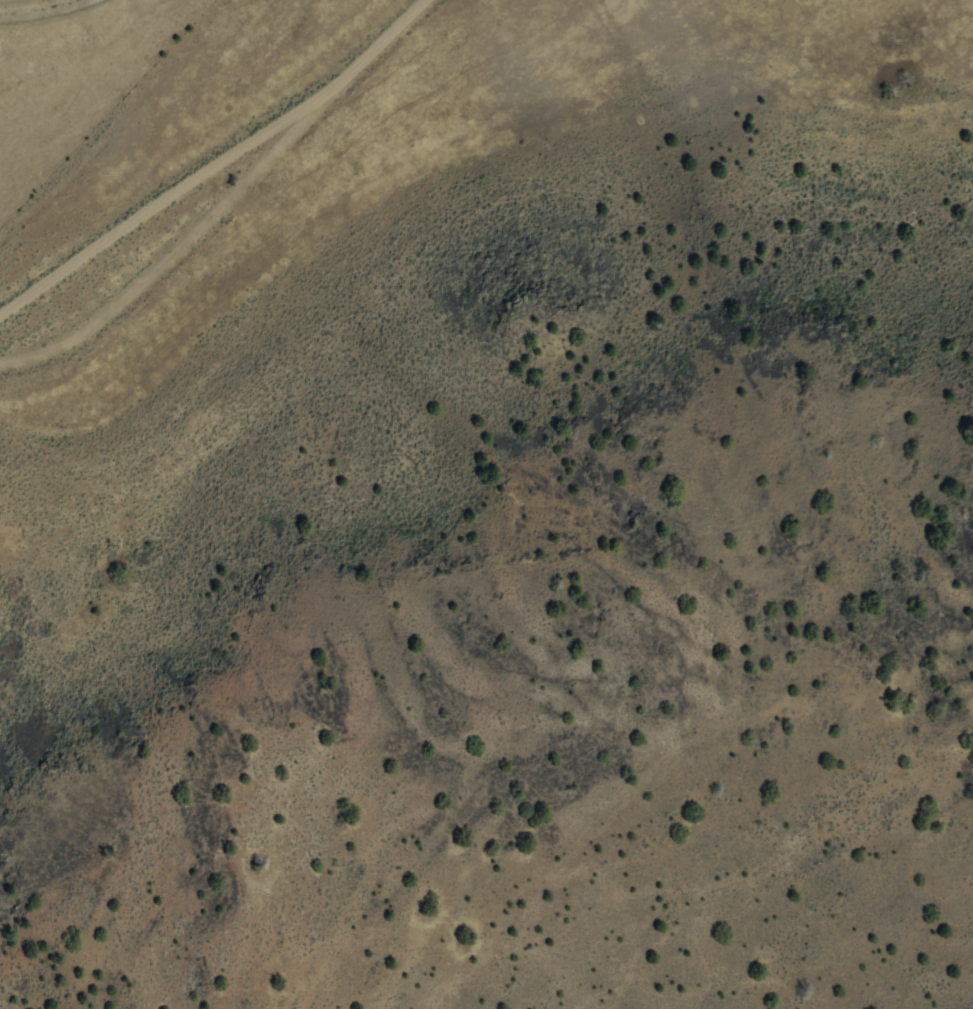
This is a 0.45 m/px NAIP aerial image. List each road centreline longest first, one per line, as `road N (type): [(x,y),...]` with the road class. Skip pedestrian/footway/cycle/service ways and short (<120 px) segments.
road 1 (residential): [(0,314),(340,82),(426,0)]

